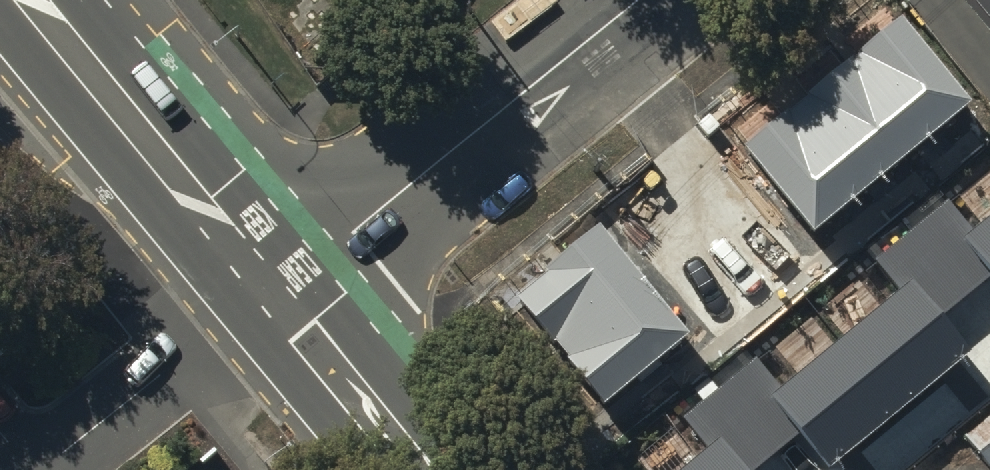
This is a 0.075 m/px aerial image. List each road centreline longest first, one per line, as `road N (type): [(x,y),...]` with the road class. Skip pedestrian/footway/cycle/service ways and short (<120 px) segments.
road 1 (residential): [(274,296),(640,0)]
road 2 (primary): [(274,296),(32,0)]
road 3 (primary): [(417,469),(274,296)]

